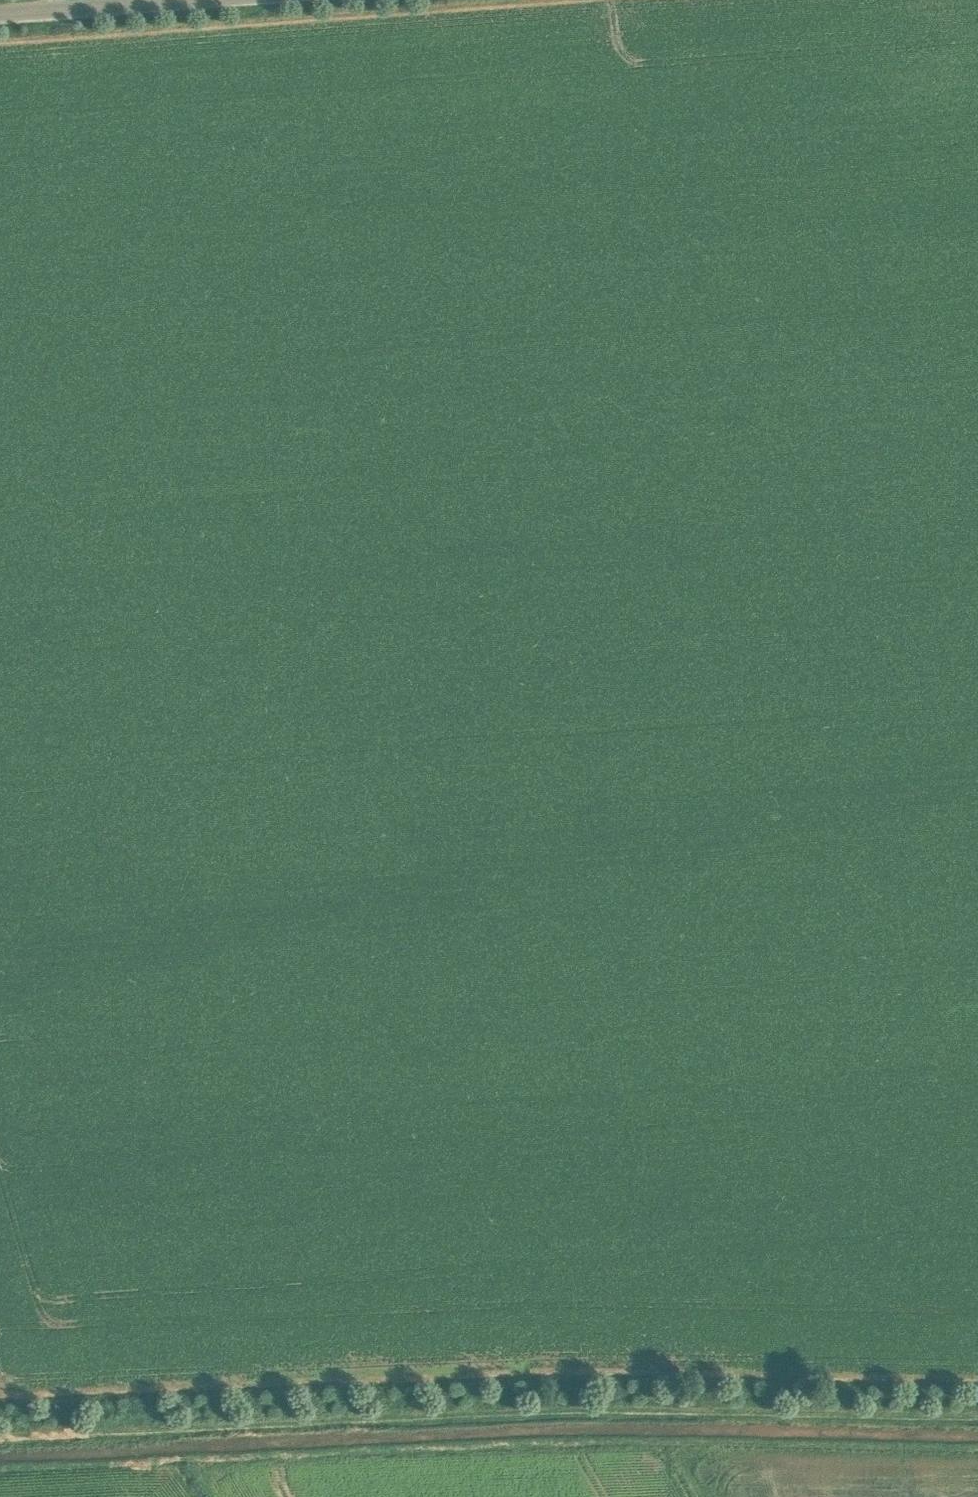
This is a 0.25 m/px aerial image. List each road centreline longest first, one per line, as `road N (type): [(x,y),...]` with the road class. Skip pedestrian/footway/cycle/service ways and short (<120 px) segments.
road 1 (track): [(977,1414),(589,1408),(0,1435)]
road 2 (unclassified): [(0,13),(169,0)]

